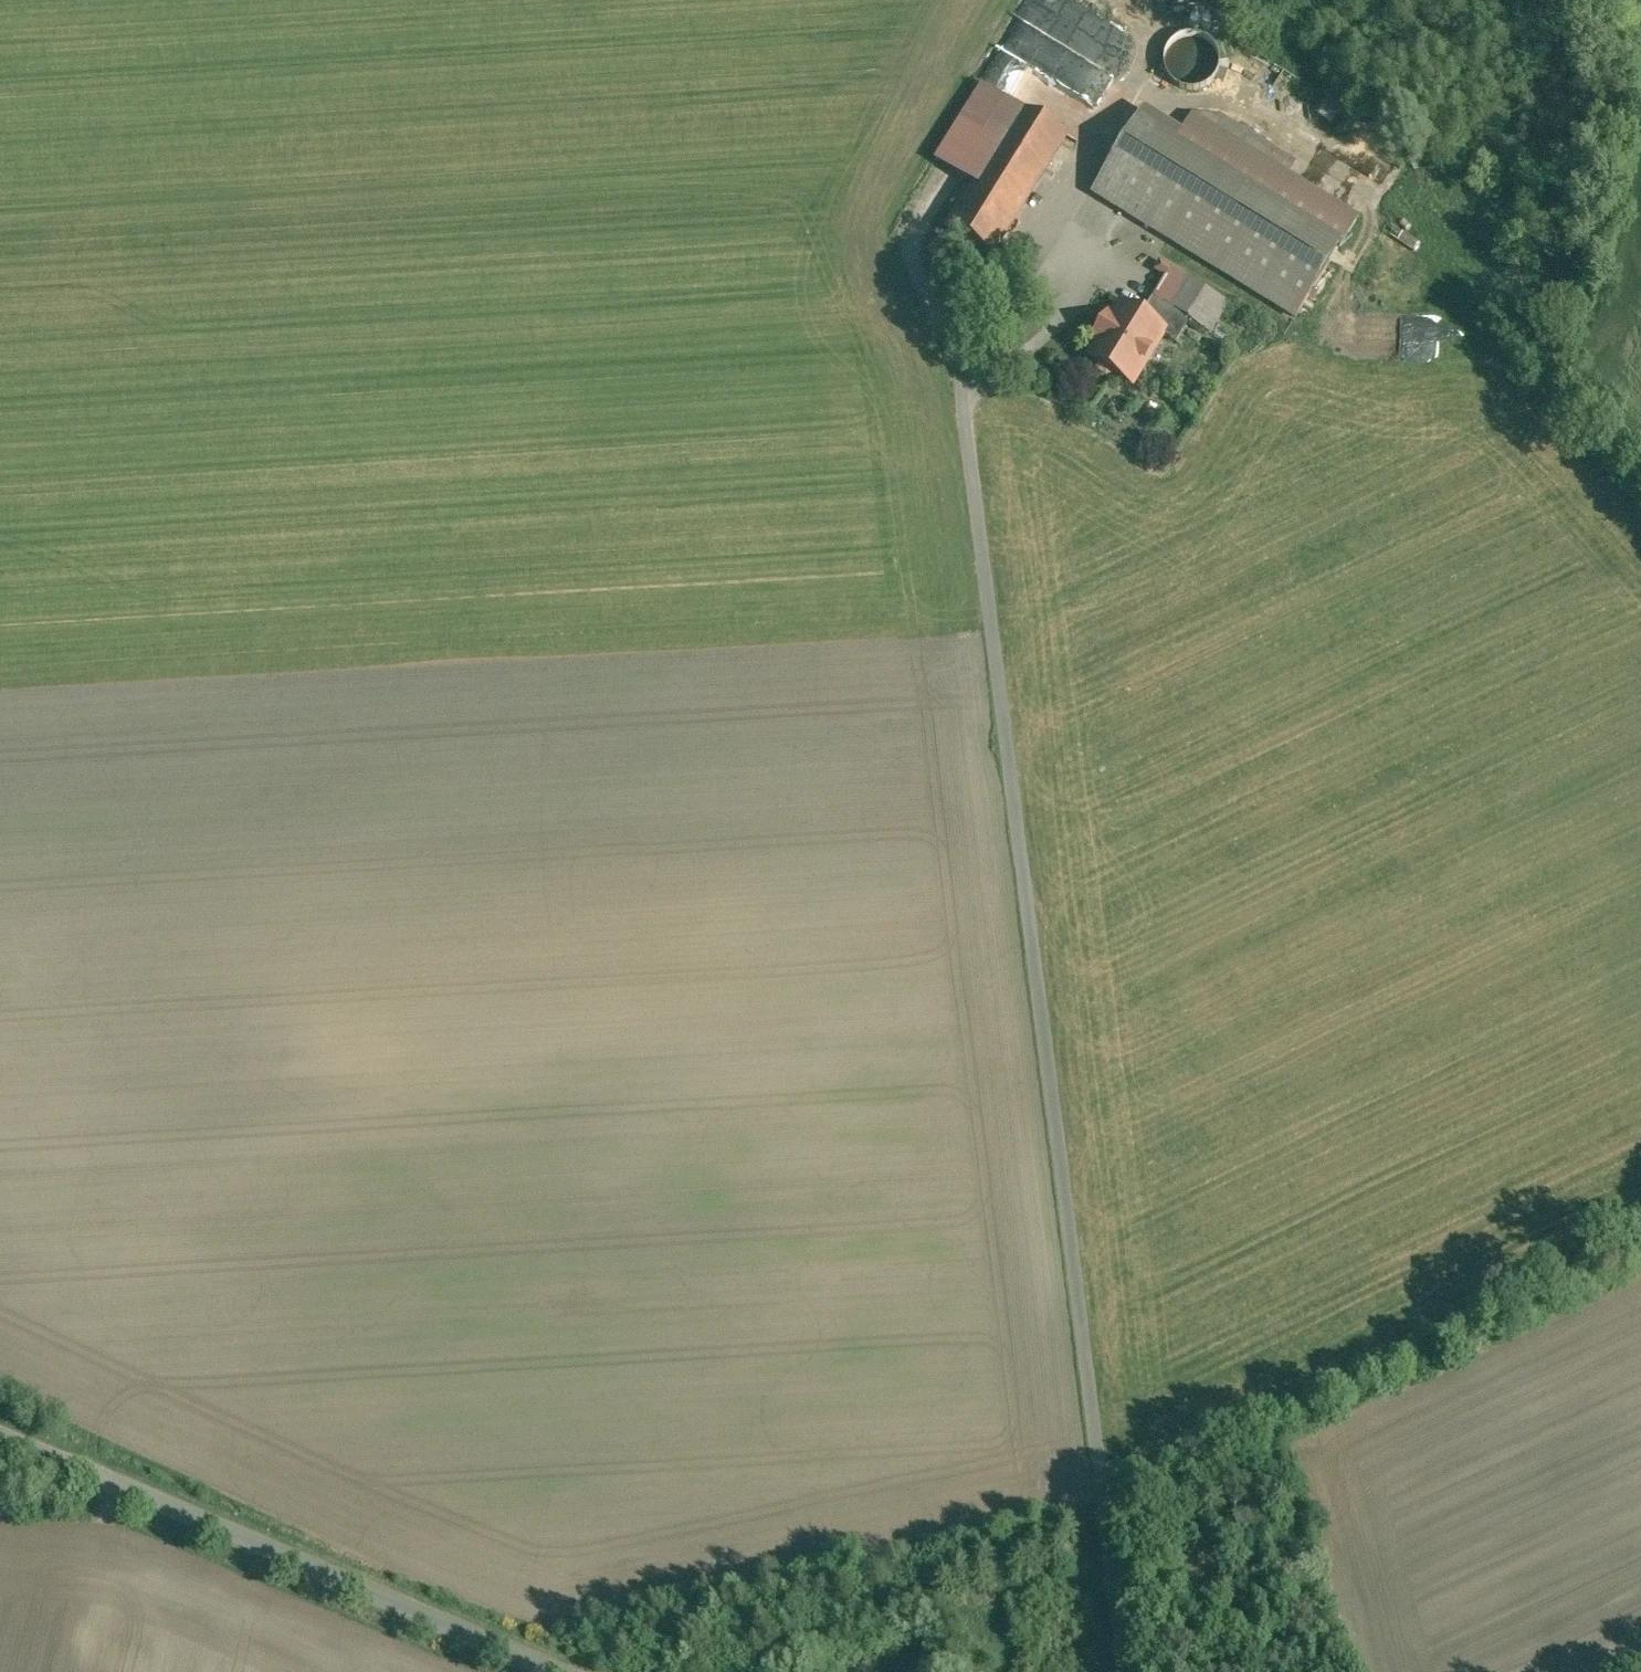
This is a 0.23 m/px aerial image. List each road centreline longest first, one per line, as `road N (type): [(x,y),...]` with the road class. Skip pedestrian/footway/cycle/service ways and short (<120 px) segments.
road 1 (residential): [(0,1432),(580,1671)]

